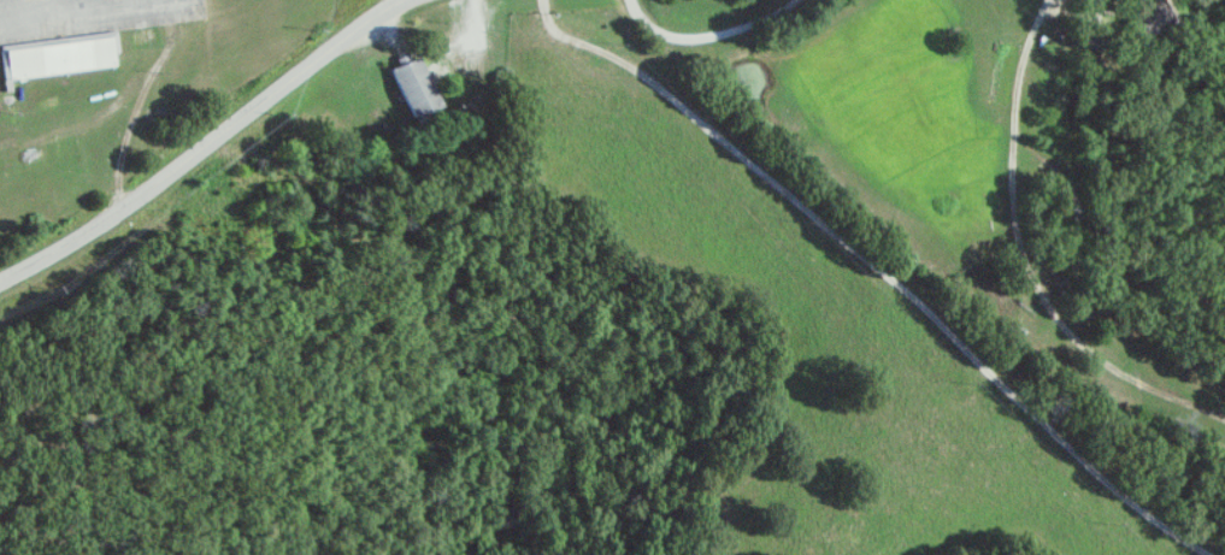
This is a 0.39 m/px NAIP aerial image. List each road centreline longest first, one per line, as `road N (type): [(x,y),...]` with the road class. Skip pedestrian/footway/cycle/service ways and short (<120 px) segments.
road 1 (residential): [(0,281),(124,205),(400,0)]

